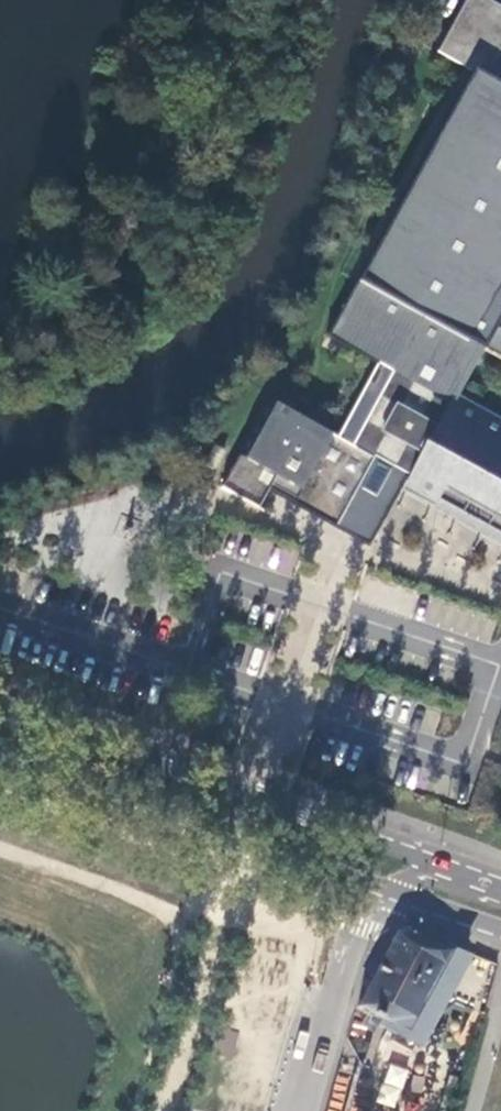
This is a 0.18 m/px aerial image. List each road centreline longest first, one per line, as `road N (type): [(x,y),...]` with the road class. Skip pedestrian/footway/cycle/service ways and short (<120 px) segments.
road 1 (secondary): [(0,751),(500,929)]
road 2 (secondary): [(500,886),(0,709)]

